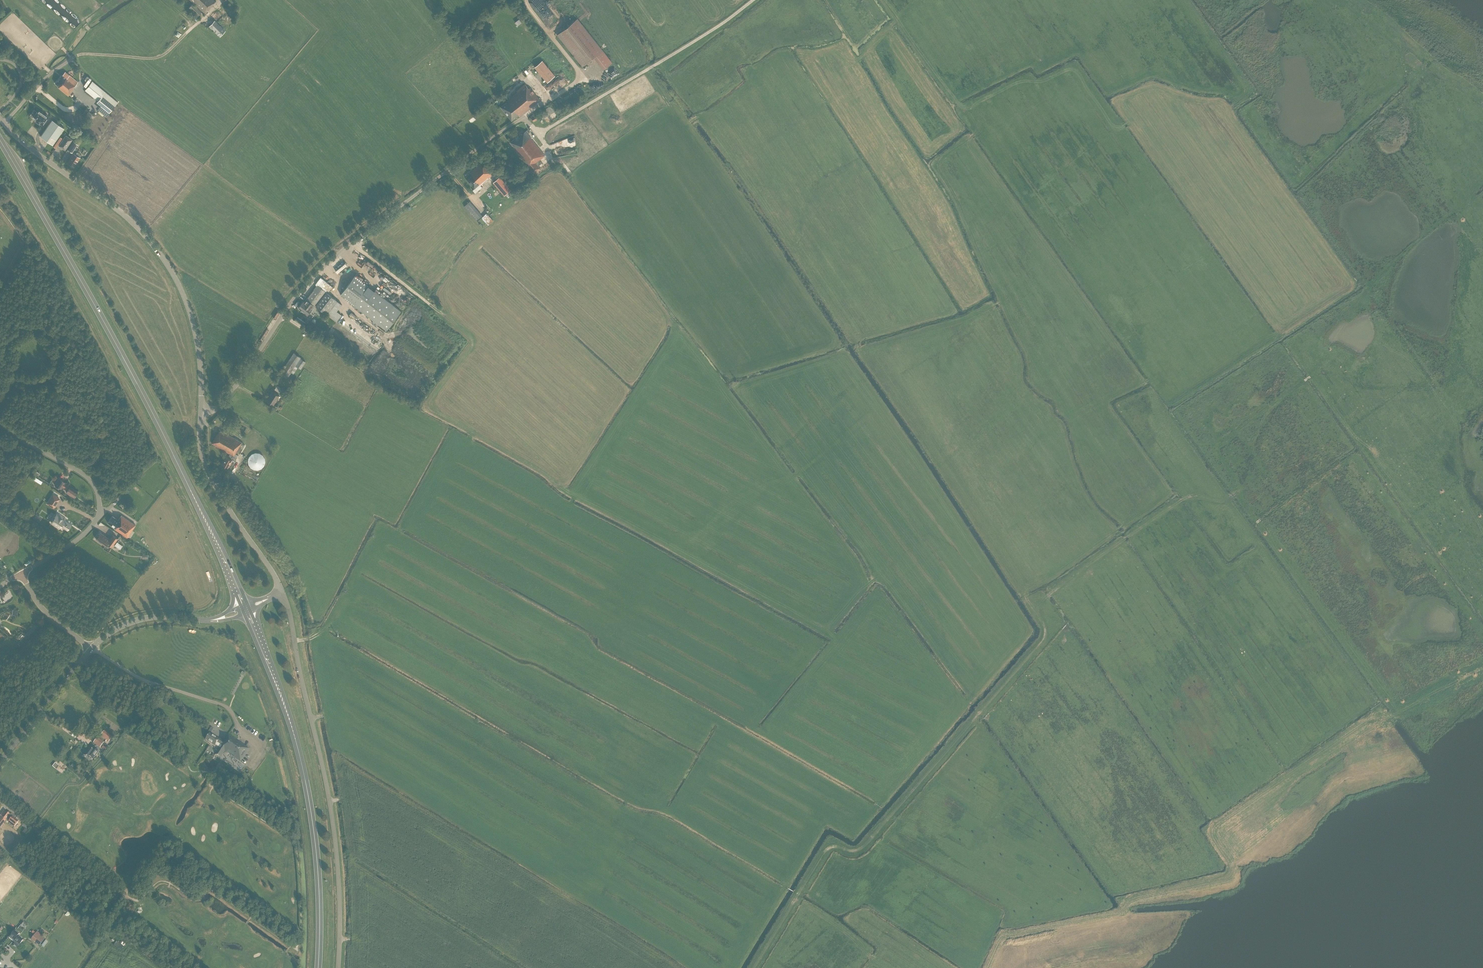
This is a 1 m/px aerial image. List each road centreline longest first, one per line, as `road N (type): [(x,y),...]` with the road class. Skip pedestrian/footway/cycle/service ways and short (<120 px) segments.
road 1 (track): [(754,967),(828,850),(863,848),(1043,641),(1044,601),(1186,499),(1234,496),(1225,442),(1311,377)]
road 2 (unclassified): [(203,423),(303,285),(349,243),(511,124),(524,119),(538,135),(754,0)]
road 3 (track): [(349,243),(468,333),(469,351),(433,398),(440,414),(831,636)]
road 4 (trunk): [(245,609),(146,399),(0,141)]
road 5 (tertiary): [(203,423),(198,344),(164,254),(127,214),(4,124)]
road 6 (unclassified): [(339,967),(328,792),(281,592)]
road 7 (trunk): [(317,967),(312,819),(292,728),(245,609)]
road 8 (track): [(0,869),(65,786),(82,781),(125,730),(65,681)]
road 9 (unclassified): [(21,575),(89,530),(100,506),(87,478),(0,427)]
road 10 (tertiary): [(281,592),(212,478),(203,423)]
road 11 (residential): [(240,726),(227,708),(144,680),(91,648)]
road 12 (tertiary): [(91,648),(141,619),(205,621),(245,609)]
road 13 (tertiary): [(0,759),(91,648)]

